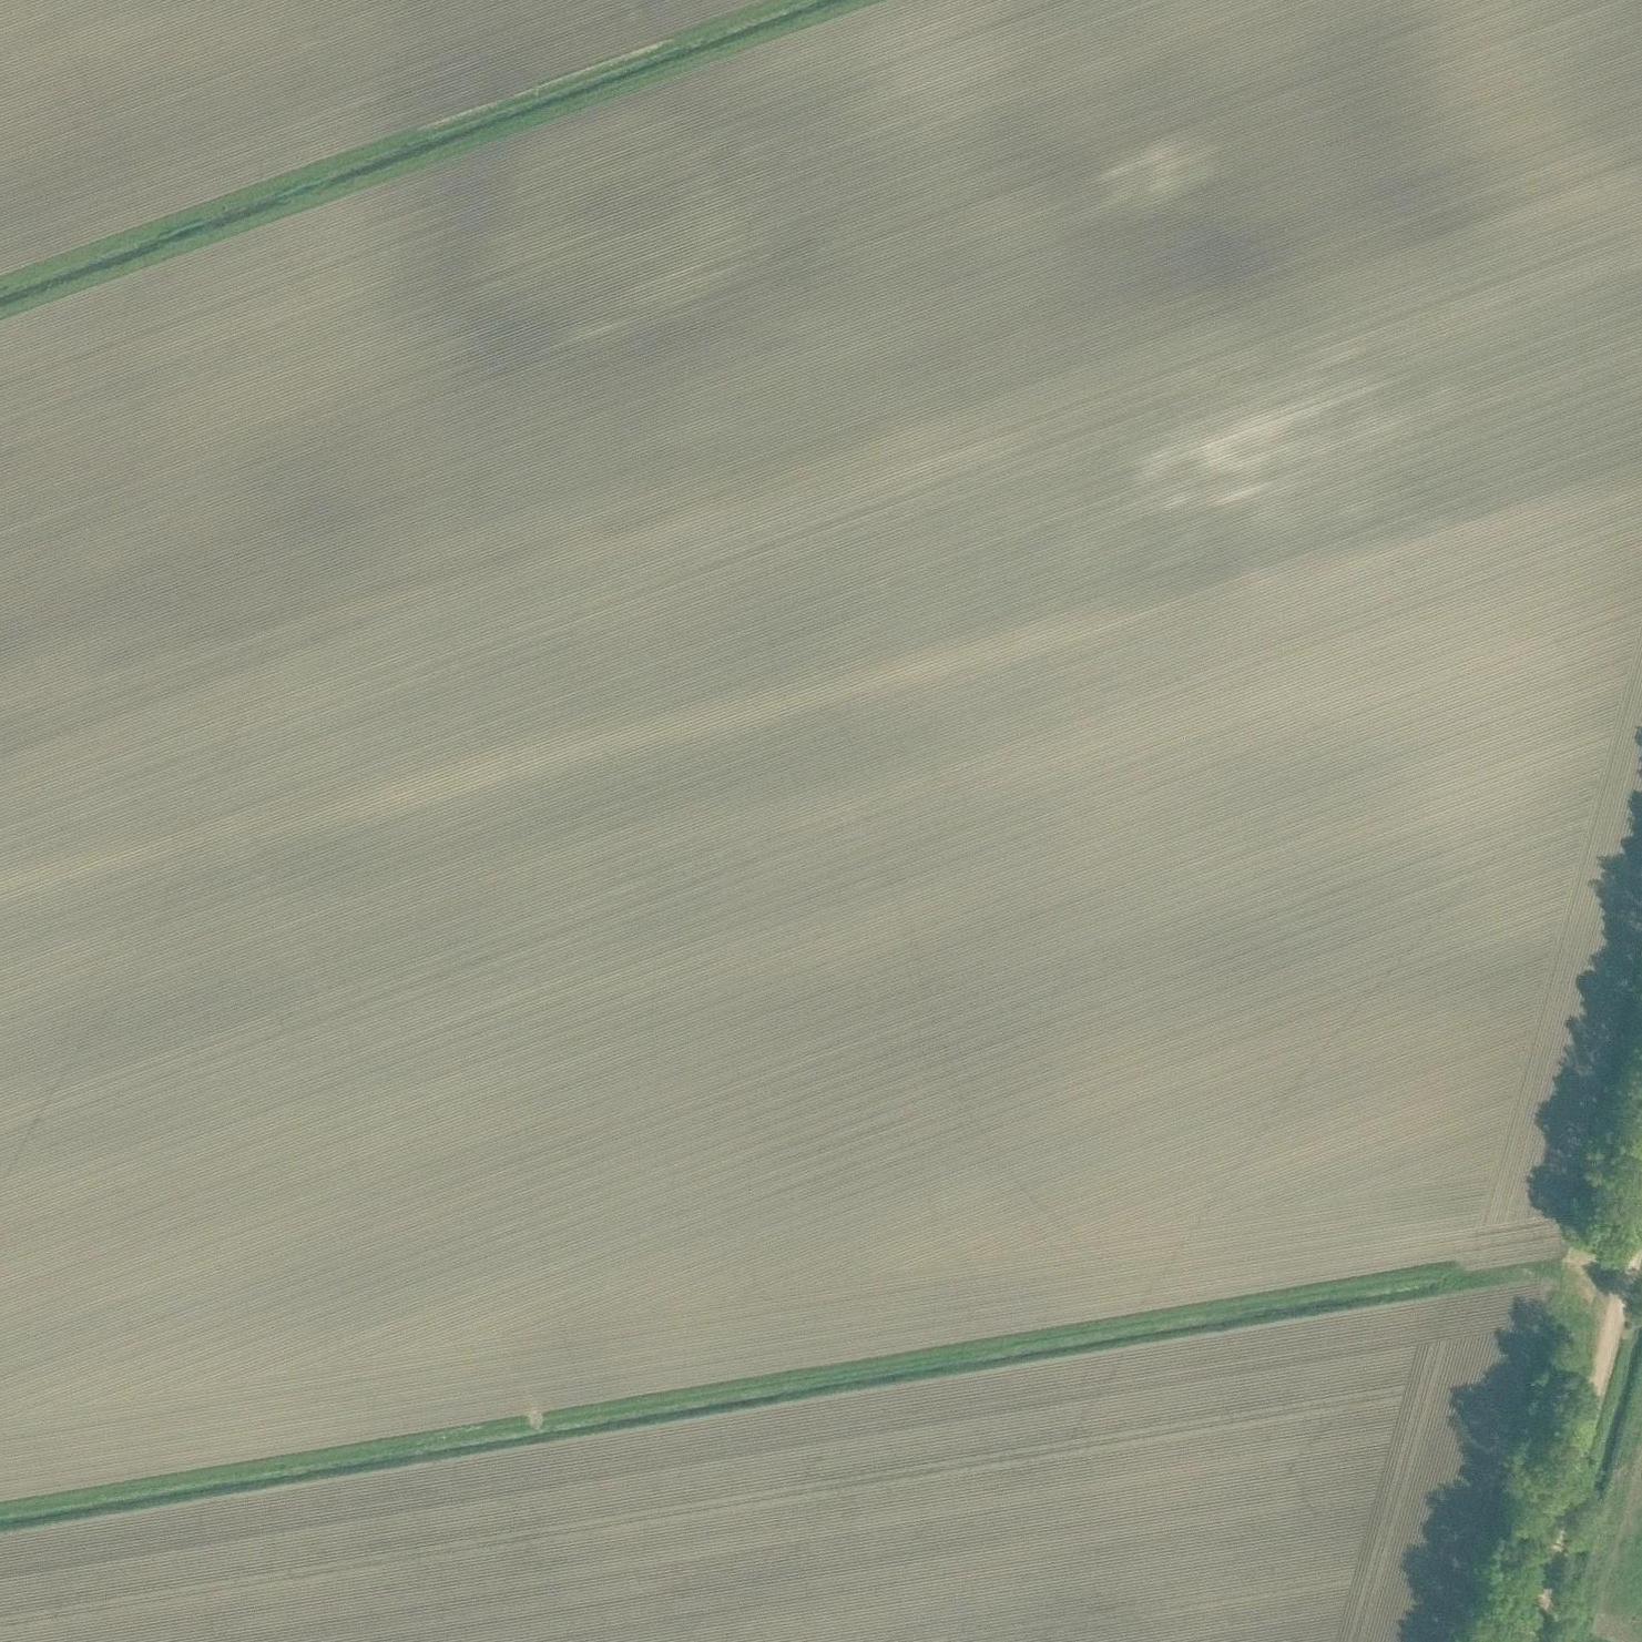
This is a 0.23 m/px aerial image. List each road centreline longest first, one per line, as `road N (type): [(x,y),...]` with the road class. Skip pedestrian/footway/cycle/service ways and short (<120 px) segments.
road 1 (track): [(1528,1641),(1641,1223)]

